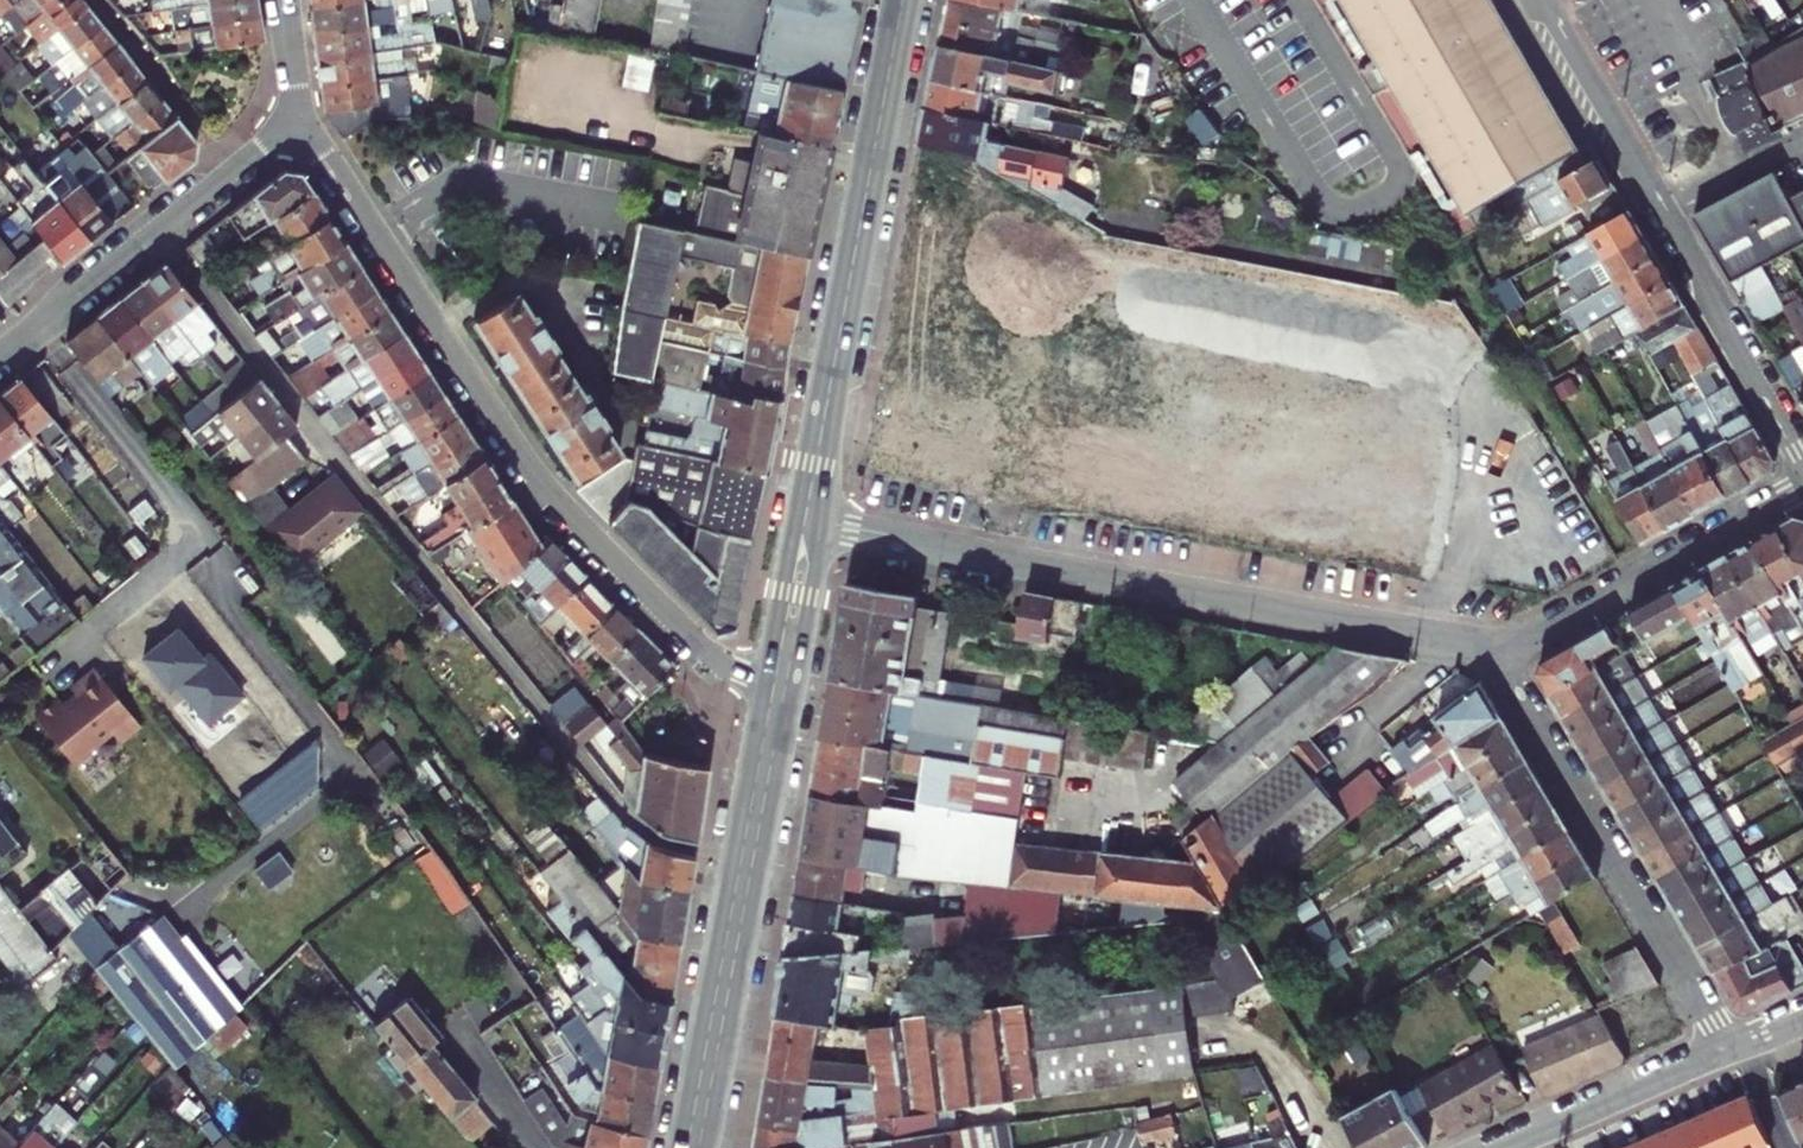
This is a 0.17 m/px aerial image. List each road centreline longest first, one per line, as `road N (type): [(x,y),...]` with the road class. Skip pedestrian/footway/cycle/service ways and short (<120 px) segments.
road 1 (residential): [(299,120),(535,475),(711,654),(764,679)]
road 2 (residential): [(823,521),(1470,642),(1501,657)]
road 3 (residential): [(1802,461),(1543,0)]
road 4 (secondary): [(764,679),(677,1147)]
road 5 (secondary): [(710,1147),(796,685)]
road 6 (residential): [(1501,657),(1730,1050)]
road 7 (residential): [(0,356),(299,120)]
road 8 (residential): [(1501,657),(1802,489)]
road 9 (secondary): [(837,346),(764,679)]
road 10 (secondary): [(898,25),(837,346)]
road 11 (residential): [(1730,1050),(1501,1147)]
road 12 (secondary): [(823,521),(837,346)]
road 13 (secondary): [(796,685),(823,521)]
road 14 (residential): [(282,0),(299,120)]

